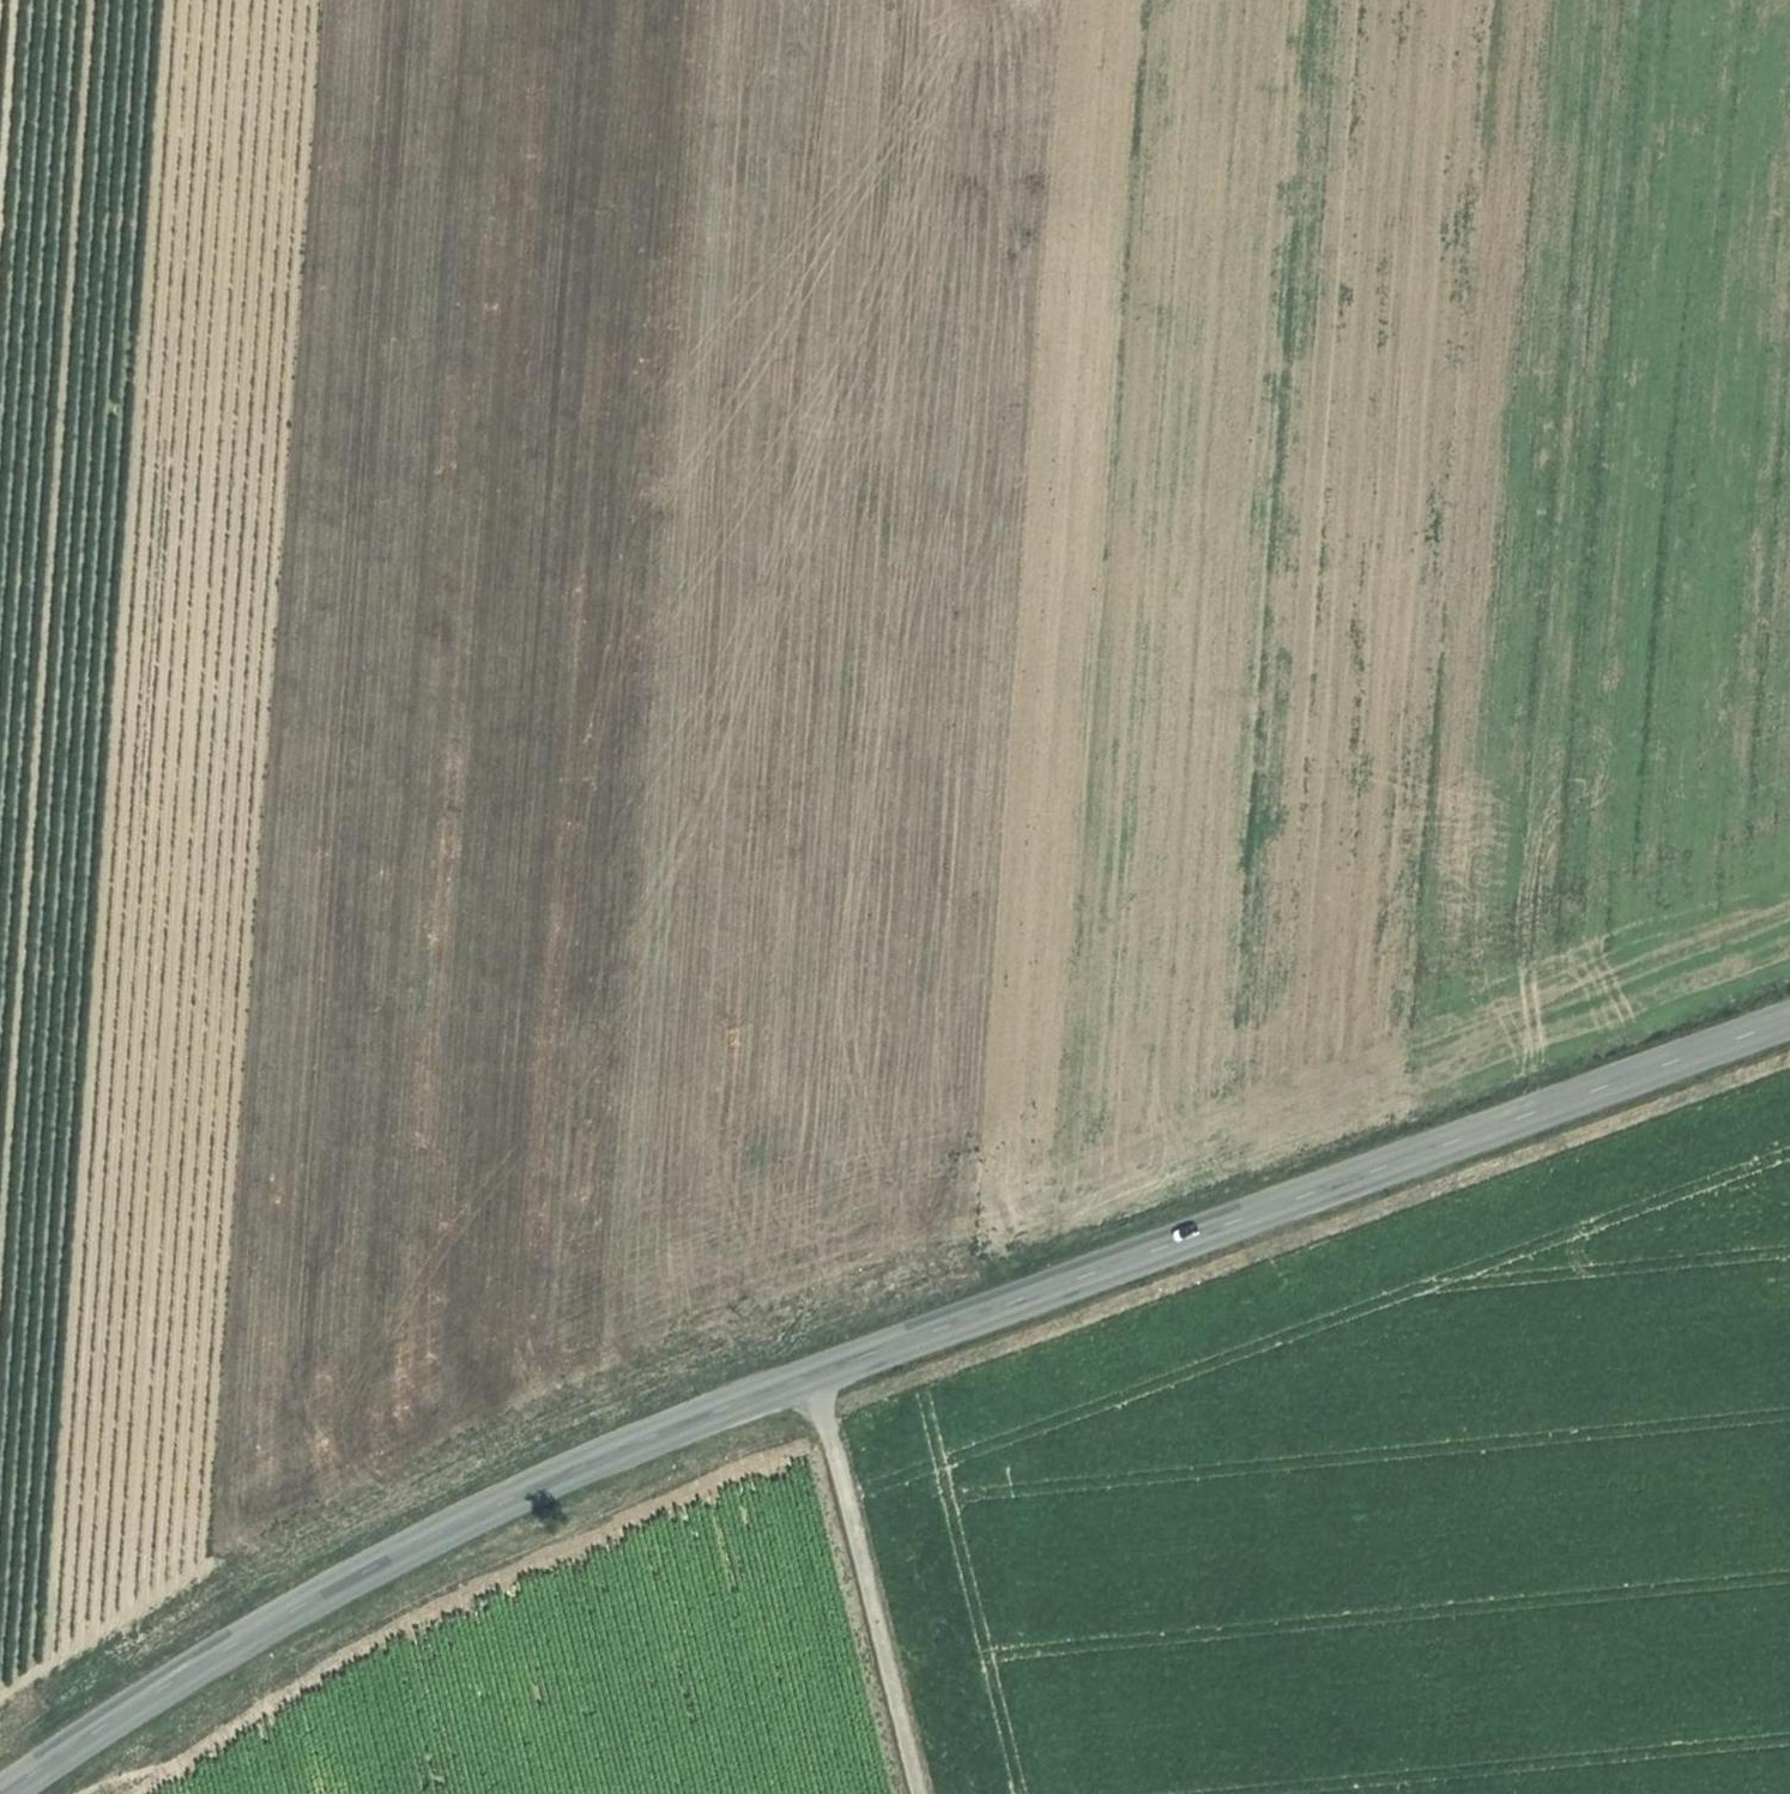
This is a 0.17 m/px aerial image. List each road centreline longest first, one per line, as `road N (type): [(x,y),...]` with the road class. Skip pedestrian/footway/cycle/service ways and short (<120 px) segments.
road 1 (tertiary): [(5,1793),(149,1696),(343,1581),(518,1499),(812,1374),(1789,1018)]
road 2 (track): [(922,1793),(812,1374)]

